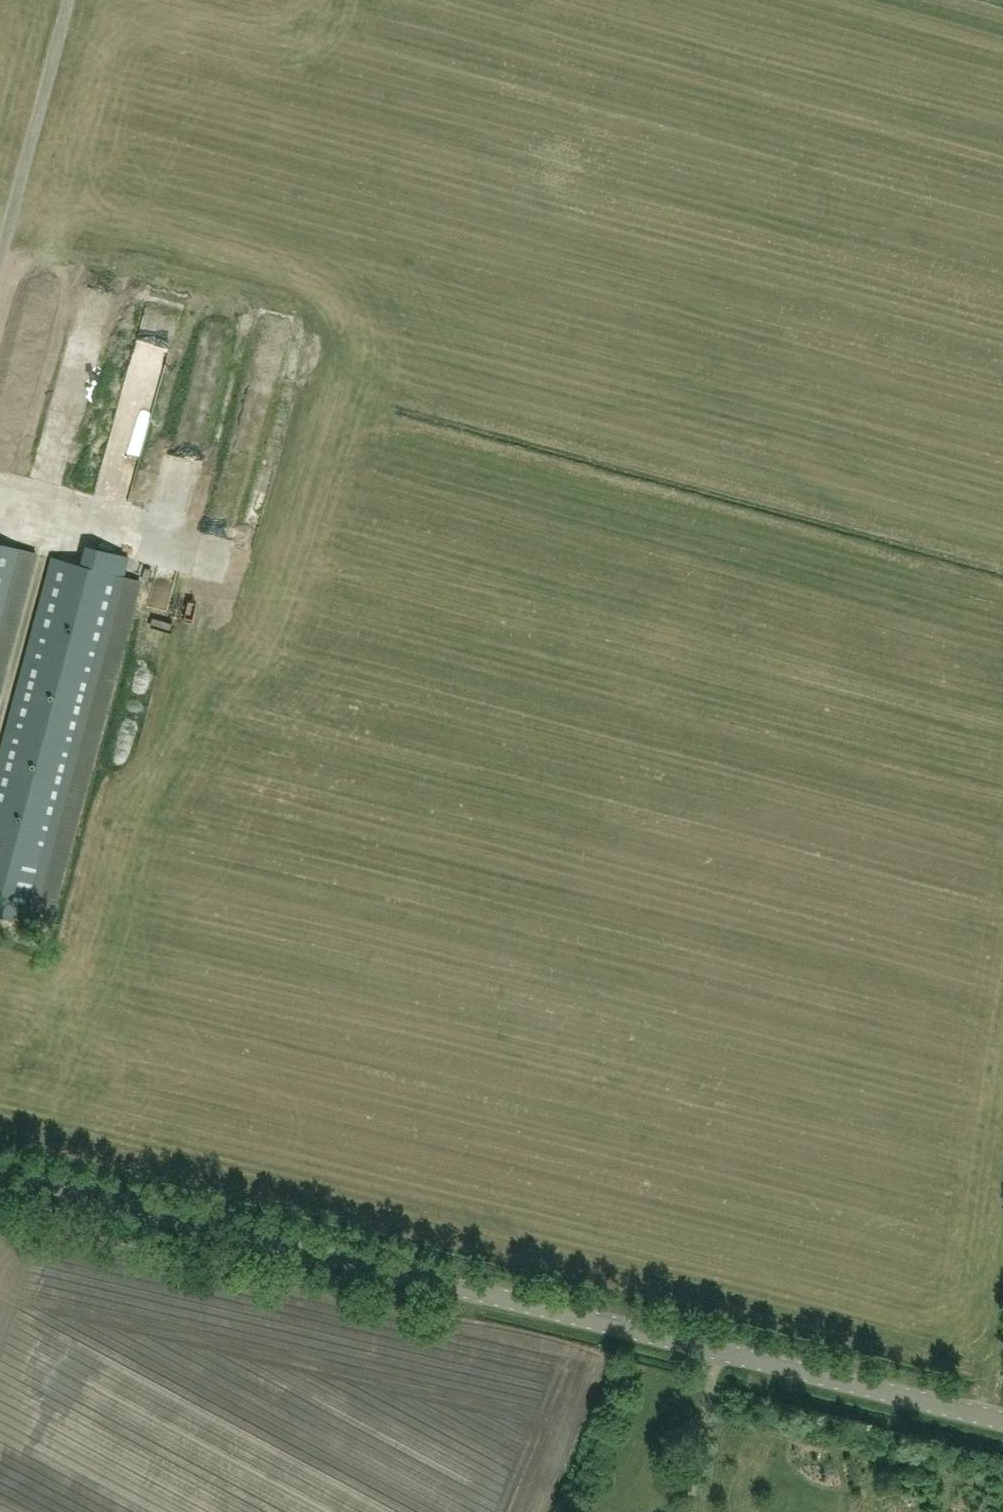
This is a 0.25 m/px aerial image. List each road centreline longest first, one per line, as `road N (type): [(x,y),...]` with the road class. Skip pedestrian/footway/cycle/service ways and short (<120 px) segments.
road 1 (tertiary): [(1002,1419),(0,1176)]
road 2 (unclassified): [(0,264),(70,0)]

